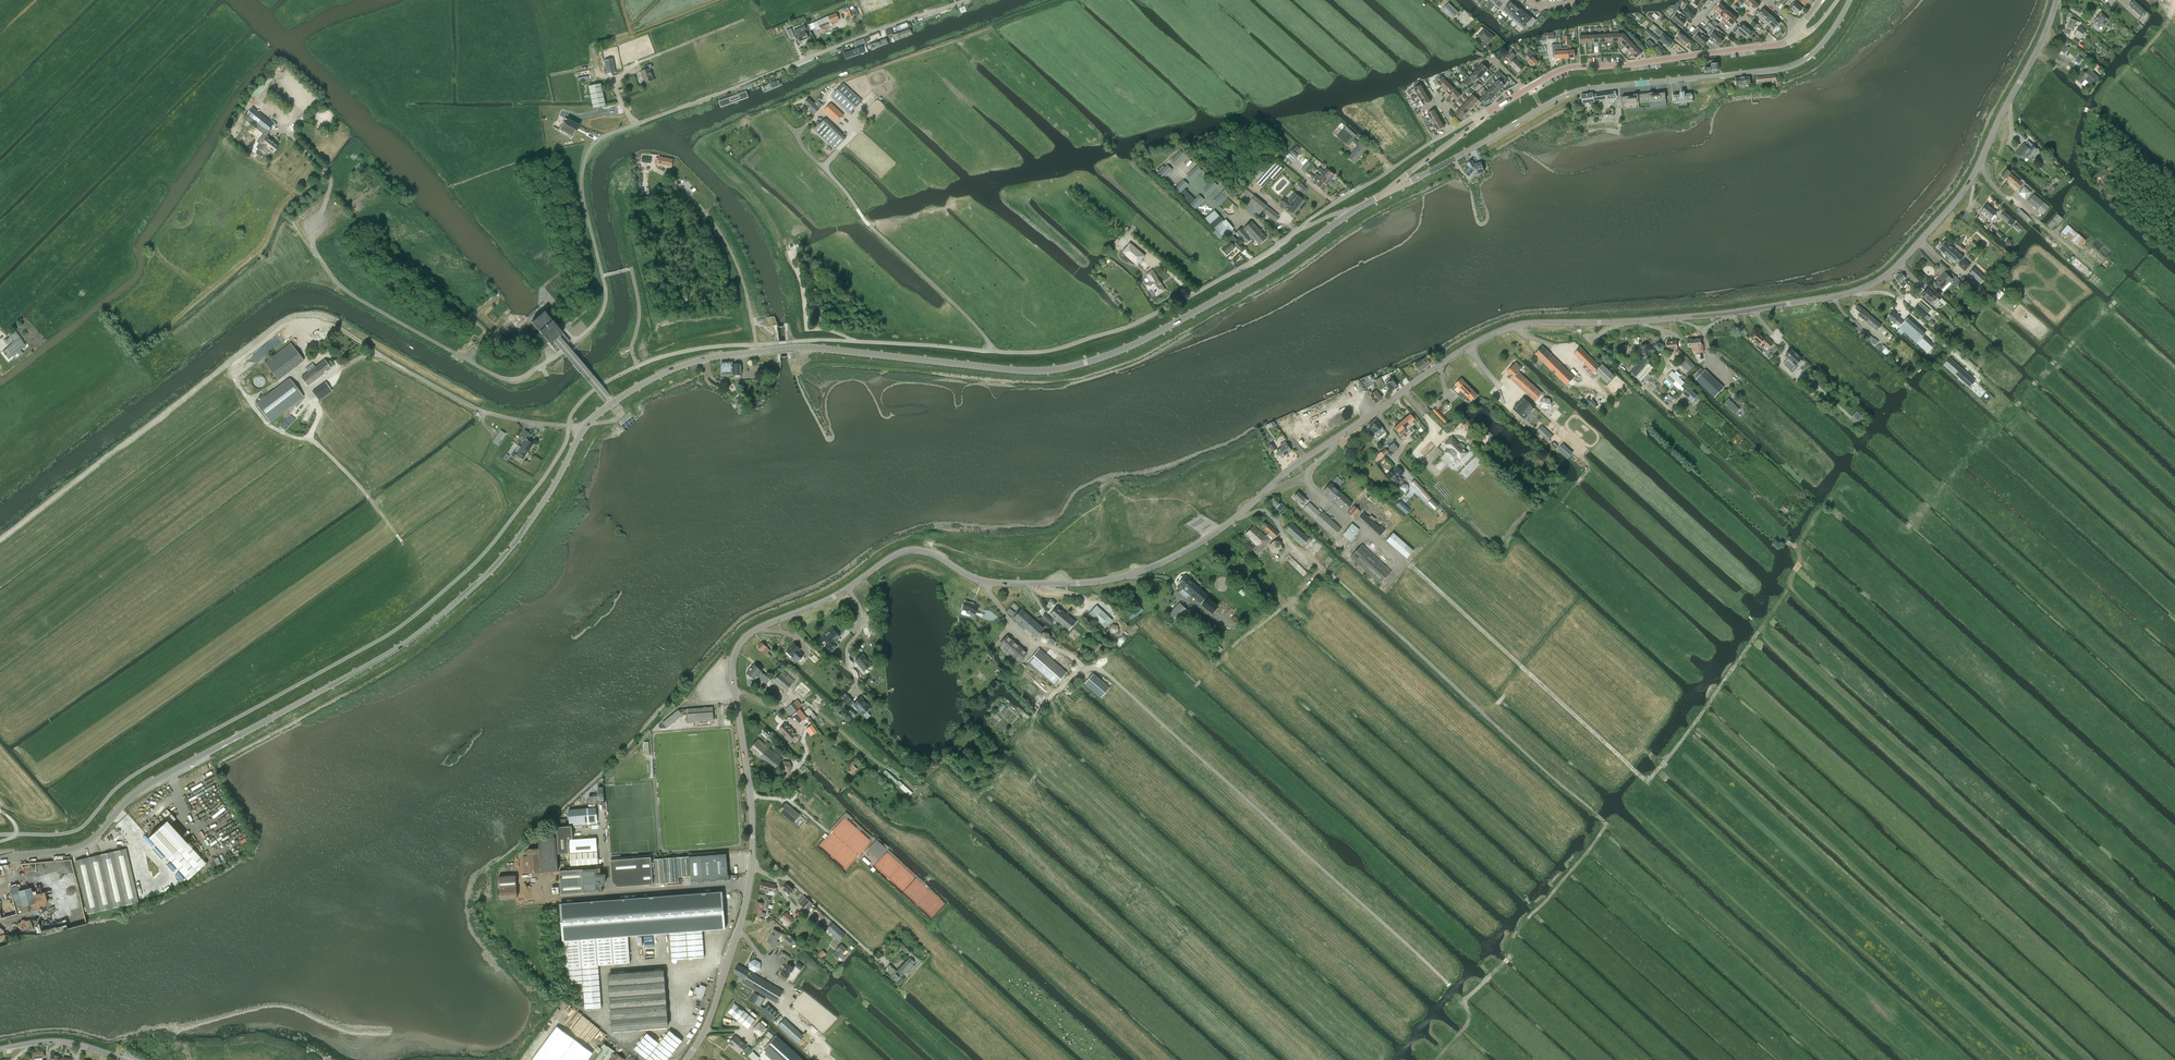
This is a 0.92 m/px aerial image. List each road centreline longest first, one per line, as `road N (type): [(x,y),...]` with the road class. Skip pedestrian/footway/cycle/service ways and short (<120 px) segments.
road 1 (tertiary): [(750,884),(751,796),(733,671),(737,649),(751,632),(834,597),(910,551),(997,583),(1089,583),(1149,568),(1219,530),(1294,466),(1452,357),(1517,325),(1714,315),(1864,288),(1897,267),(1964,190),(2057,0)]
road 2 (tertiary): [(582,431),(650,381),(734,354),(818,348),(1024,371),(1085,363),(1169,326),(1345,216)]
road 3 (track): [(1034,644),(1107,673),(1463,1001),(1509,958),(1512,938),(1608,822)]
road 4 (track): [(1888,1059),(1700,889),(1552,778),(1319,567)]
road 5 (tertiary): [(0,856),(83,846),(152,782),(406,643),(511,547),(582,431)]
road 6 (track): [(796,341),(804,358),(821,359),(1022,377),(1086,370),(1286,269),(1412,180)]
road 7 (track): [(1832,500),(1802,538),(1791,585),(1648,781),(1409,564)]
road 8 (unclassified): [(602,276),(582,187),(599,140),(965,0)]
road 9 (tertiary): [(1401,185),(1574,92),(1798,63),(1818,50),(1849,0)]
road 10 (unclassified): [(993,351),(1061,348),(1131,325),(1250,263),(1301,226)]
road 11 (residential): [(1525,90),(1578,66),(1771,45)]
road 12 (unclassified): [(582,431),(479,411),(381,356)]
road 13 (tertiary): [(686,1059),(709,1022),(750,884)]
road 14 (unclassified): [(1301,226),(1431,142)]
road 15 (unclassified): [(750,884),(609,894)]
road 16 (unclassified): [(0,1049),(62,1041),(122,1059)]
road 17 (unclassified): [(1401,185),(1489,109)]

